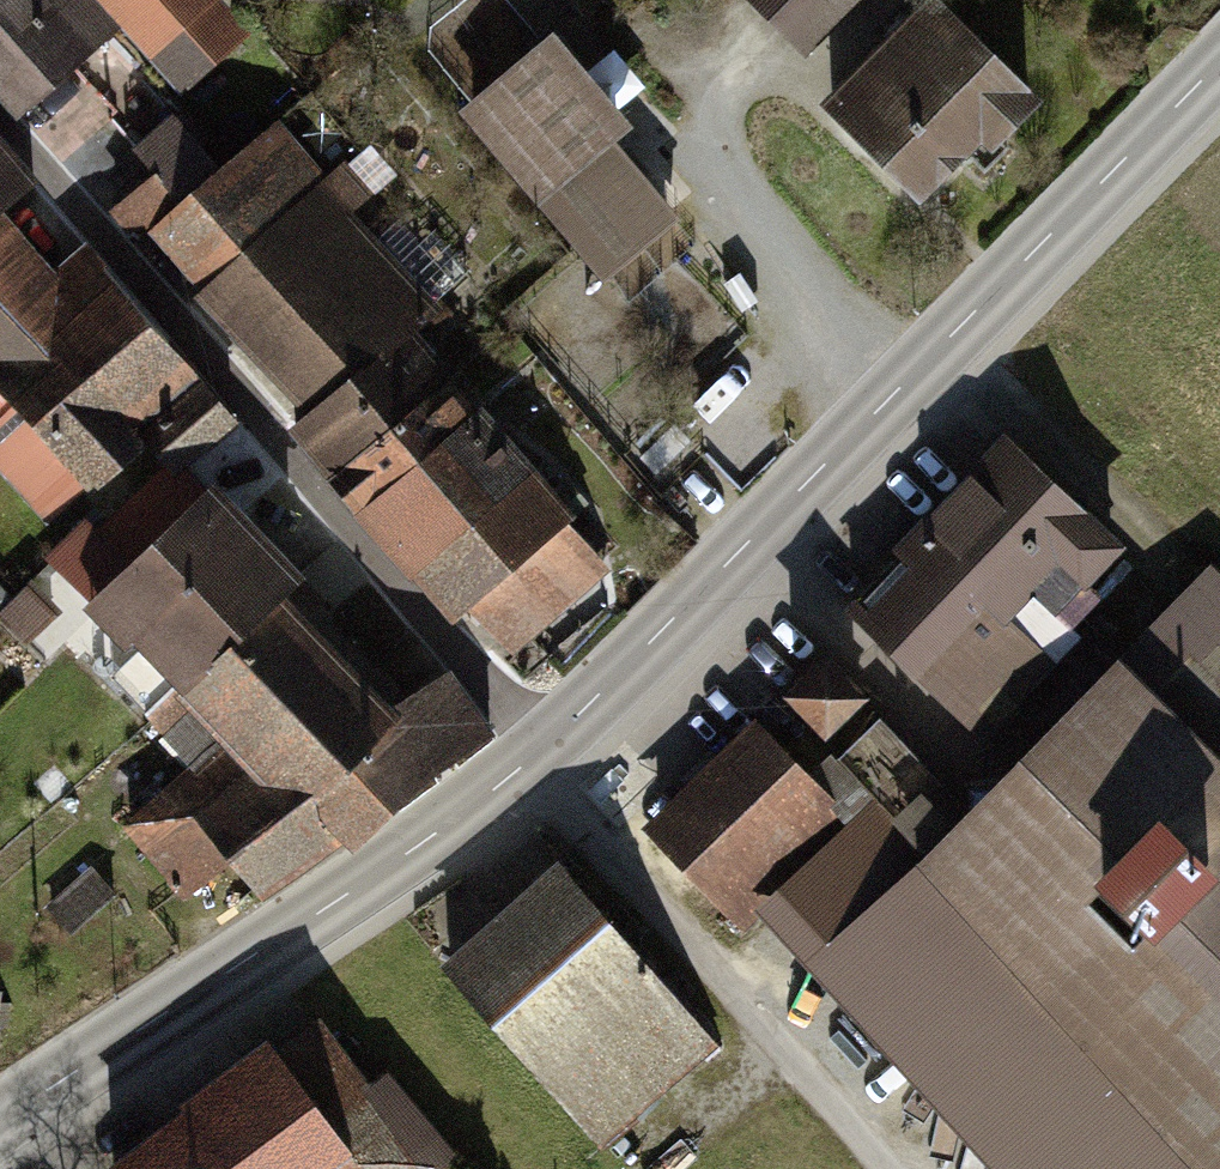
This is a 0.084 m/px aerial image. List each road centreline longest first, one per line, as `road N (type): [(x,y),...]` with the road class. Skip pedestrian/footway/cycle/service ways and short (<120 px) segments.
road 1 (secondary): [(544,748),(1219,63)]
road 2 (residential): [(0,100),(544,748)]
road 3 (secondary): [(0,1125),(307,924),(526,762)]
road 4 (residential): [(526,762),(892,1168)]

